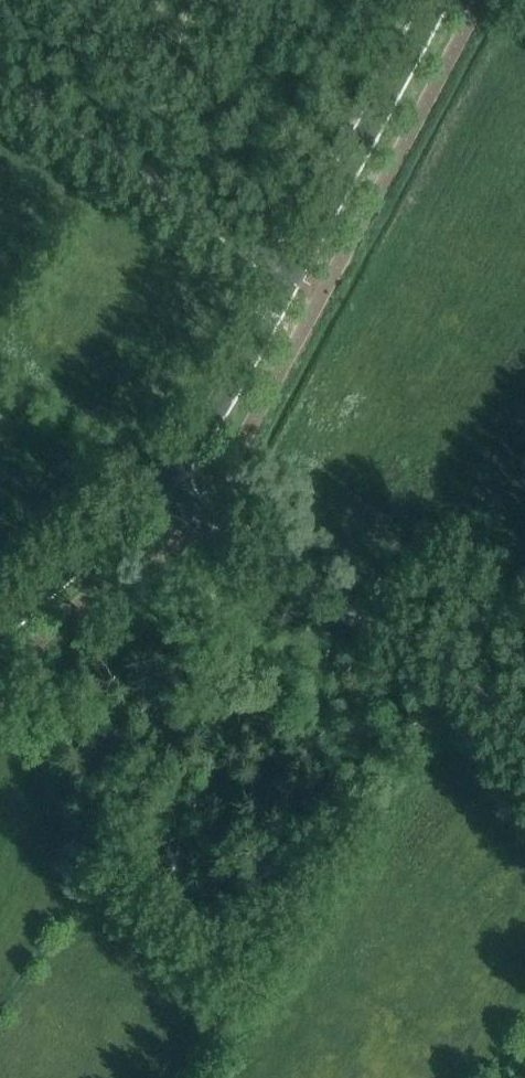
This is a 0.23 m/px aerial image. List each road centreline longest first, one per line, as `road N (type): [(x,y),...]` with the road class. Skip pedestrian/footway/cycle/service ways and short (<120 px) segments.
road 1 (unclassified): [(524,750),(454,678),(263,565),(163,479)]
road 2 (unclassified): [(293,270),(0,79)]
road 3 (tertiary): [(293,270),(437,0)]
road 4 (tertiary): [(163,479),(207,424),(293,270)]
road 5 (tertiary): [(0,630),(163,479)]

